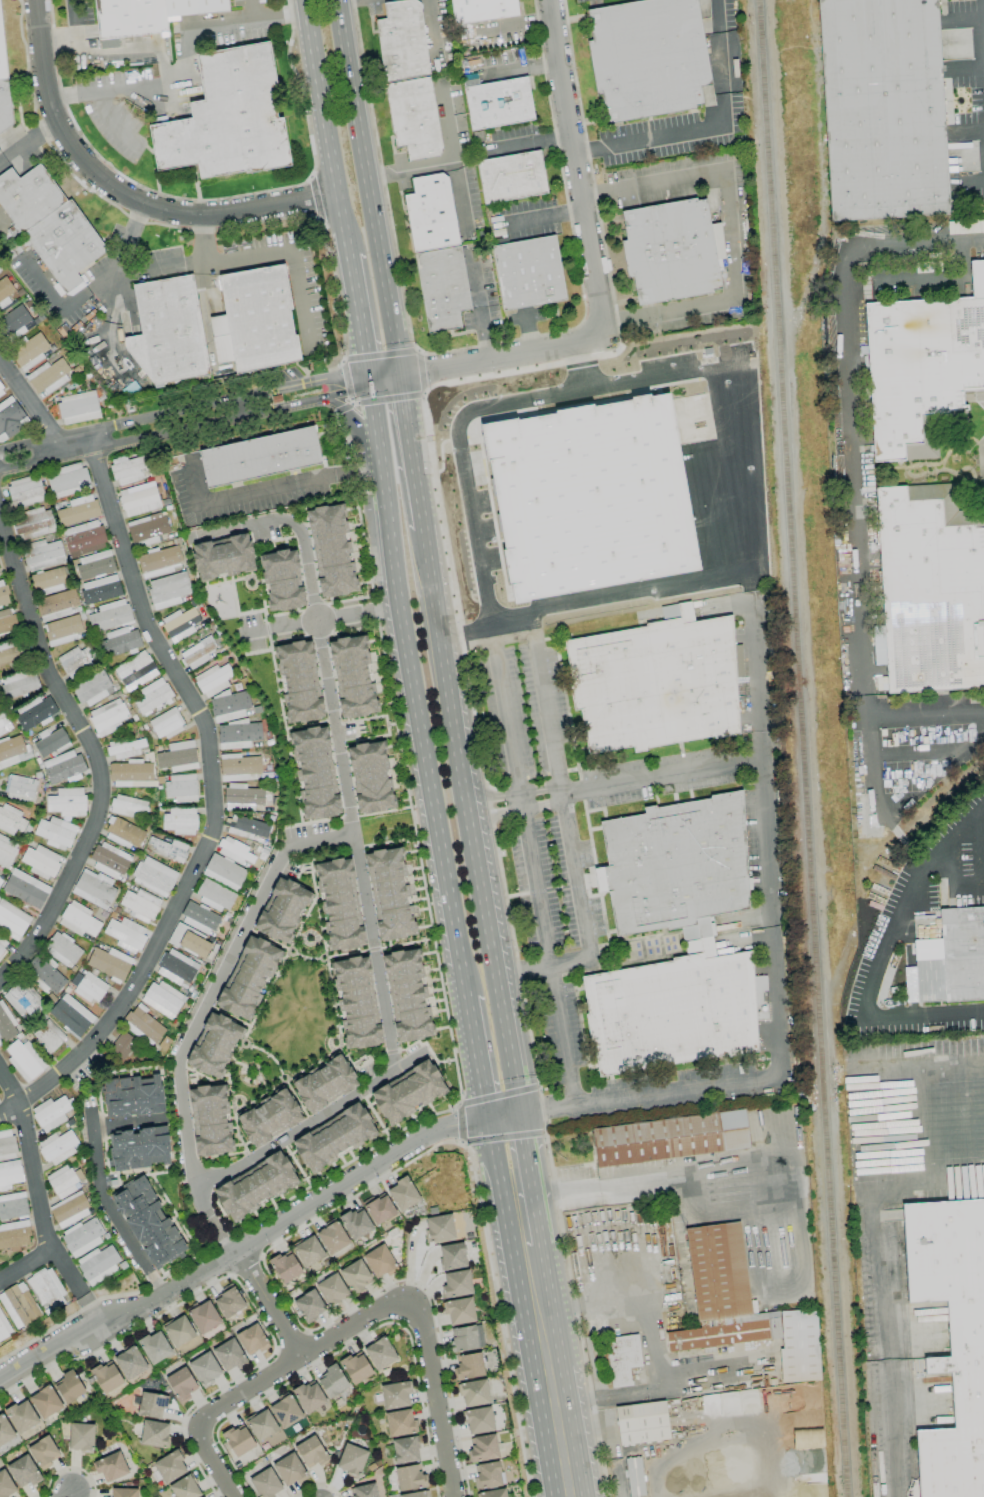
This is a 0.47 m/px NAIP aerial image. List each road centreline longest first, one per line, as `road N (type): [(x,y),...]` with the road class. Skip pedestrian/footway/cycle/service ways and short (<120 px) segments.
road 1 (residential): [(195,536),(274,519),(301,537),(394,1070)]
road 2 (residential): [(0,1378),(48,1347),(147,1304),(439,1127),(519,1114)]
road 3 (residential): [(235,1496),(199,1429),(213,1412),(374,1313),(410,1303),(423,1332),(452,1496)]
road 4 (residential): [(355,835),(287,846),(180,1059),(195,1182),(233,1253)]
road 5 (residential): [(32,0),(42,89),(69,145),(149,201),(191,215),(255,214),(336,194)]
road 6 (primary): [(393,581),(466,1000)]
road 7 (primary): [(501,991),(428,574)]
road 8 (primary): [(400,377),(336,0)]
road 9 (residential): [(0,469),(349,394),(370,380)]
road 10 (residential): [(370,380),(345,375),(0,452)]
road 11 (residential): [(552,0),(604,337)]
road 12 (residential): [(195,1182),(229,1171),(425,1052)]
road 13 (primary): [(304,0),(348,258)]
road 14 (residential): [(604,337),(370,380)]
road 15 (residential): [(89,1109),(99,1194),(163,1294)]
road 16 (primary): [(370,380),(393,581)]
road 17 (primary): [(569,1496),(539,1312)]
road 18 (residential): [(397,605),(245,632)]
road 19 (residential): [(233,1253),(302,1357)]
road 20 (primary): [(519,1114),(501,991)]
road 21 (primary): [(348,258),(370,380)]
road 22 (primary): [(466,1000),(487,1119)]

